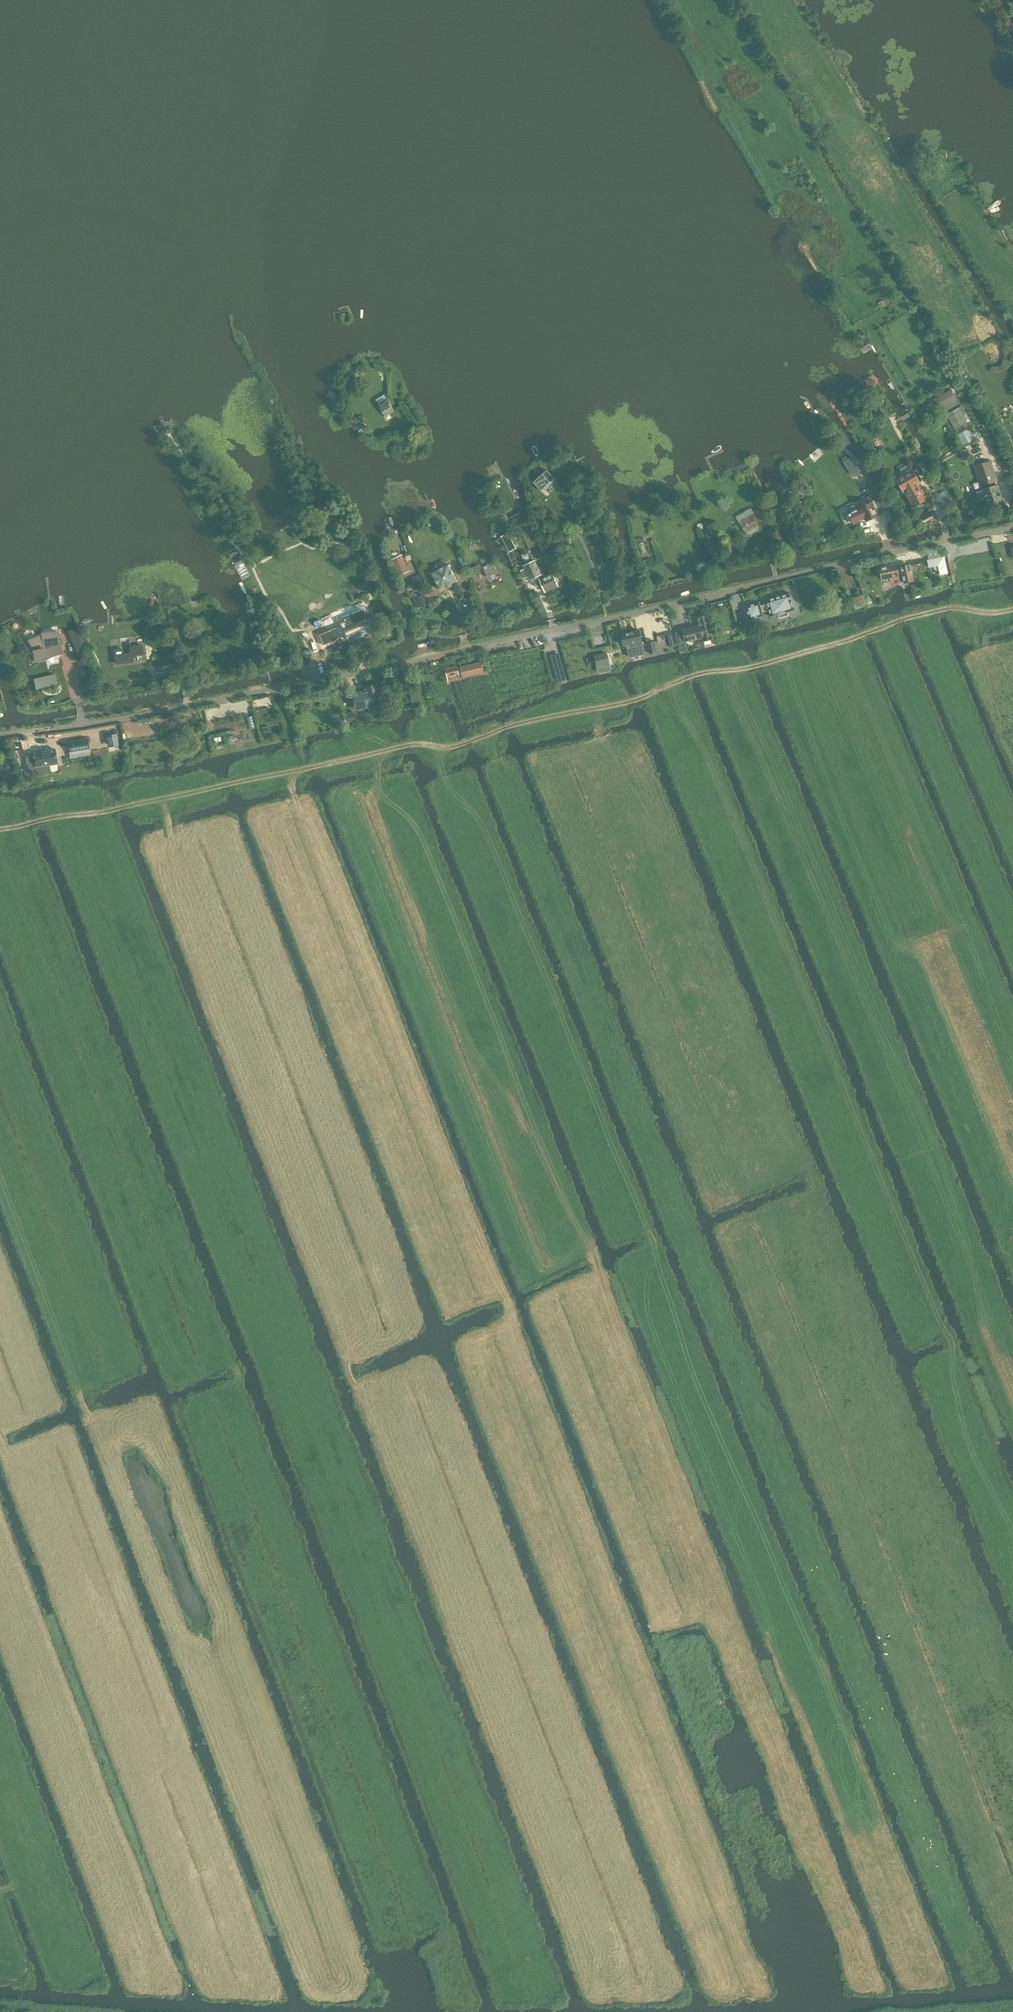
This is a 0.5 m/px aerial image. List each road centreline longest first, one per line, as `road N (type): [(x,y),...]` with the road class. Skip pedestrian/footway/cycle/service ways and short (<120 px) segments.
road 1 (unclassified): [(0,737),(365,677),(1012,528)]

